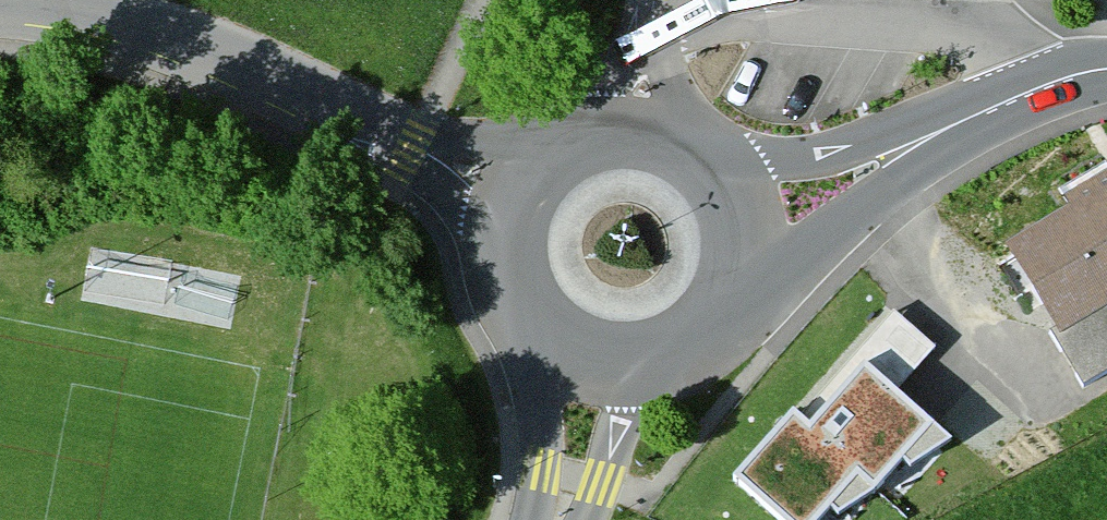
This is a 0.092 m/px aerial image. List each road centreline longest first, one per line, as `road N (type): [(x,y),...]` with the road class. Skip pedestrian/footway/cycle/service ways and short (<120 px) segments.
road 1 (unclassified): [(511,206),(232,62),(0,12)]
road 2 (tertiary): [(738,210),(850,177),(1061,76),(1106,70)]
road 3 (tertiary): [(594,359),(636,362),(676,350),(709,326),(733,292),(743,251),(738,210)]
road 4 (tertiary): [(511,206),(505,250),(513,286),(532,319),(594,359)]
road 5 (tertiary): [(558,519),(594,359)]
road 6 (tertiary): [(639,126),(599,128),(561,143),(531,170),(511,206)]
road 7 (tertiary): [(738,210),(717,170),(682,141),(639,126)]
road 8 (residential): [(639,126),(651,0)]

